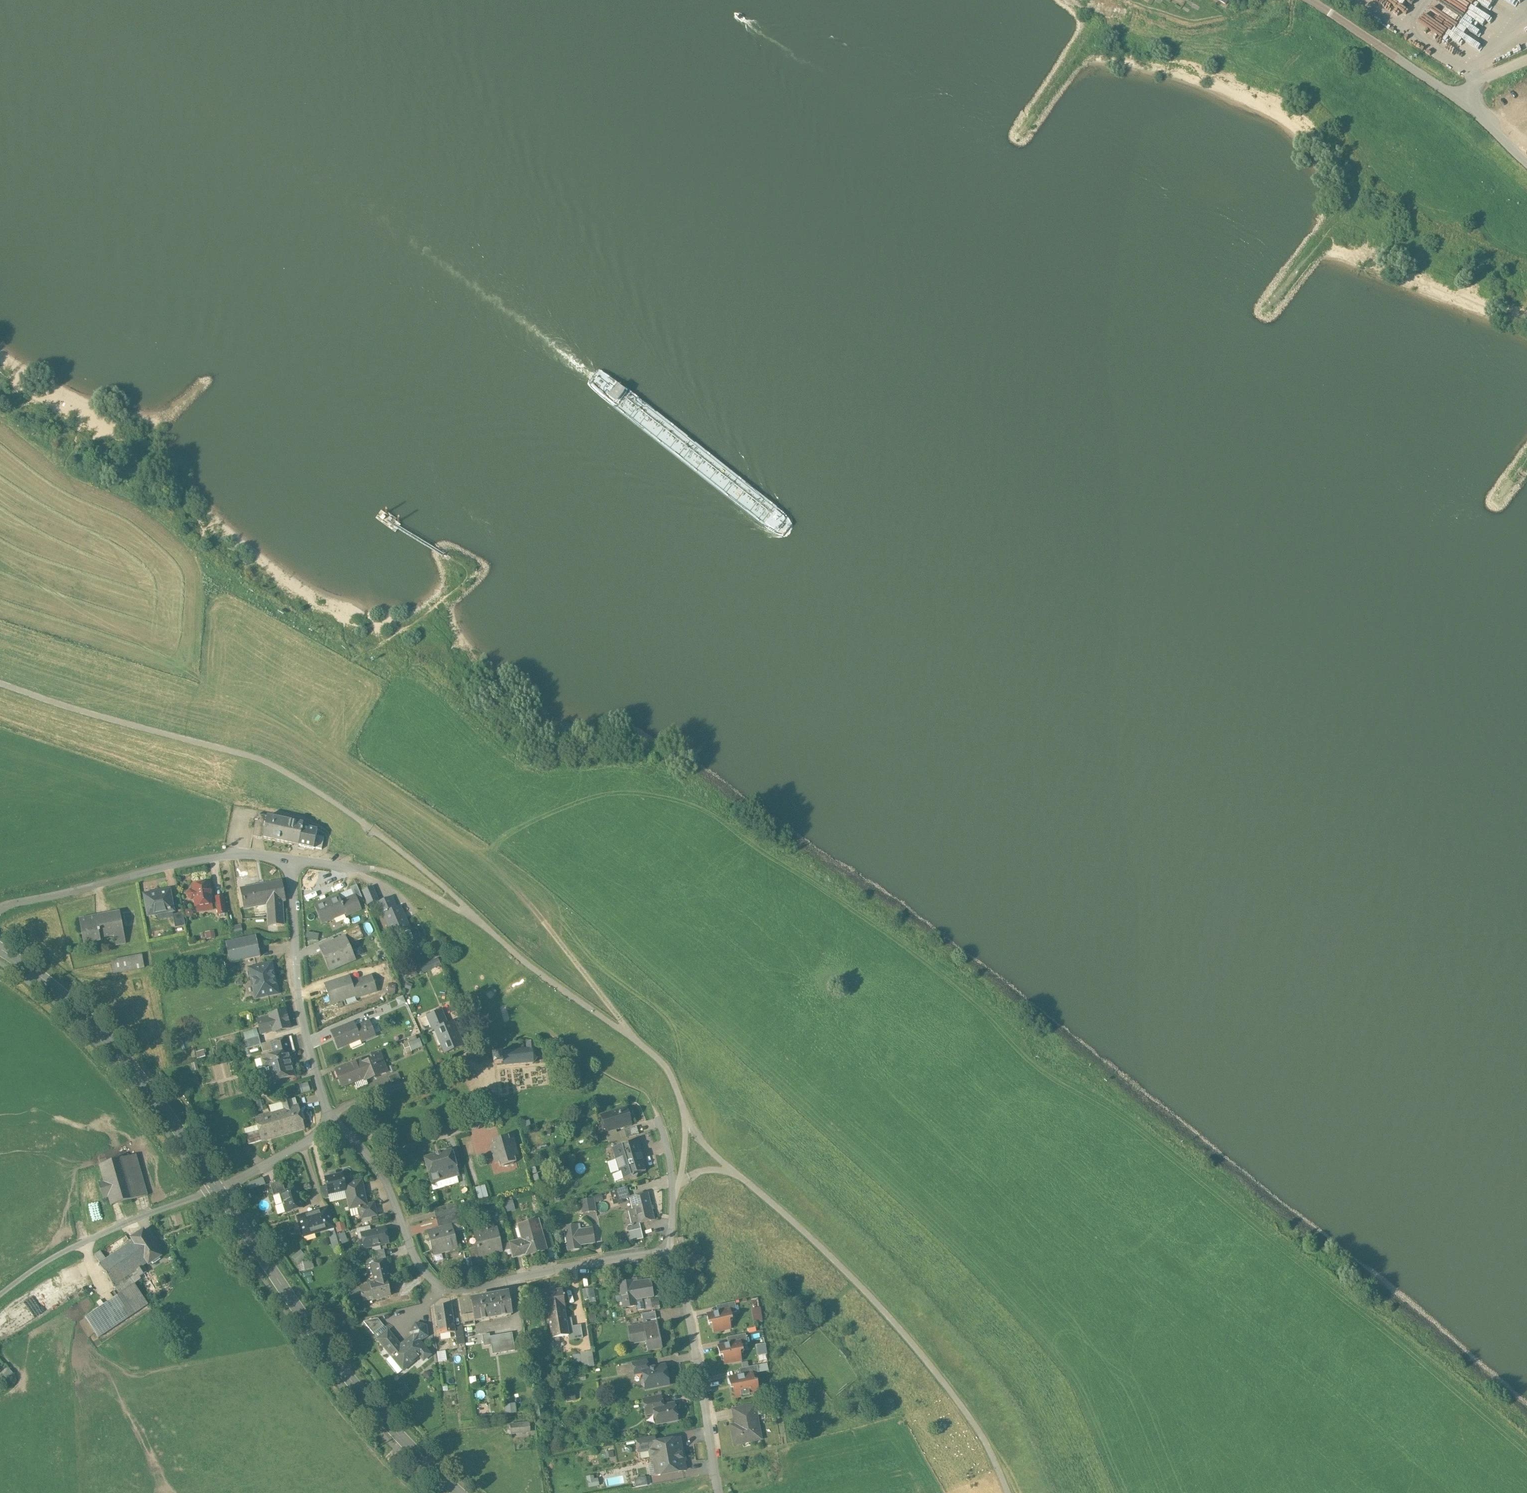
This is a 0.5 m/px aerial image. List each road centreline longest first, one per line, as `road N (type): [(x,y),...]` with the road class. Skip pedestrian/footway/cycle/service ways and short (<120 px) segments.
road 1 (secondary): [(218,1188),(369,1403),(461,1492)]
road 2 (residential): [(367,1160),(393,1198),(402,1234),(441,1286),(671,1251)]
road 3 (secondary): [(0,949),(93,1024),(218,1188)]
road 4 (residential): [(0,910),(205,855),(236,850),(292,859)]
road 5 (residential): [(292,859),(294,955),(331,1106)]
road 6 (residential): [(671,1251),(687,1299),(720,1492)]
road 7 (residential): [(0,1294),(68,1249),(218,1188)]
road 8 (residential): [(653,1101),(672,1155),(671,1251)]
road 9 (residential): [(218,1188),(336,1118)]
road 10 (residential): [(454,1063),(331,1106)]
road 11 (residential): [(367,1160),(484,1117)]

